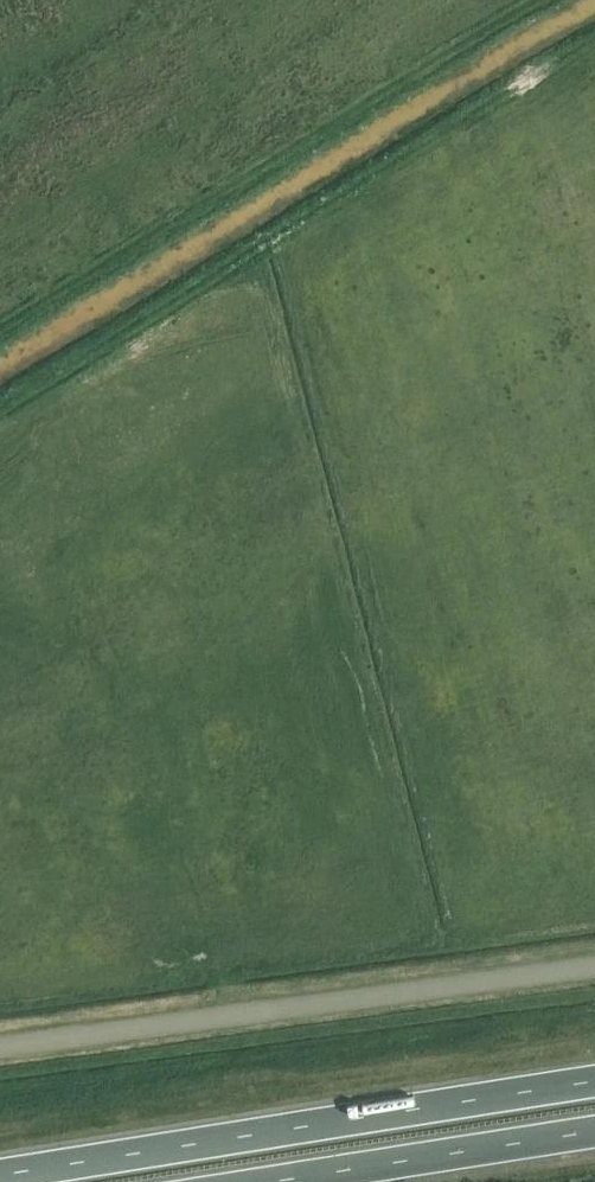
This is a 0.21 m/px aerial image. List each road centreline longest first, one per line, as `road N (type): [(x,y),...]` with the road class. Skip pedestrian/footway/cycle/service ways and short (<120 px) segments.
road 1 (track): [(554,0),(0,337)]
road 2 (trunk): [(594,1084),(0,1180)]
road 3 (unclassified): [(594,967),(0,1048)]
road 4 (trunk): [(295,1181),(594,1134)]

